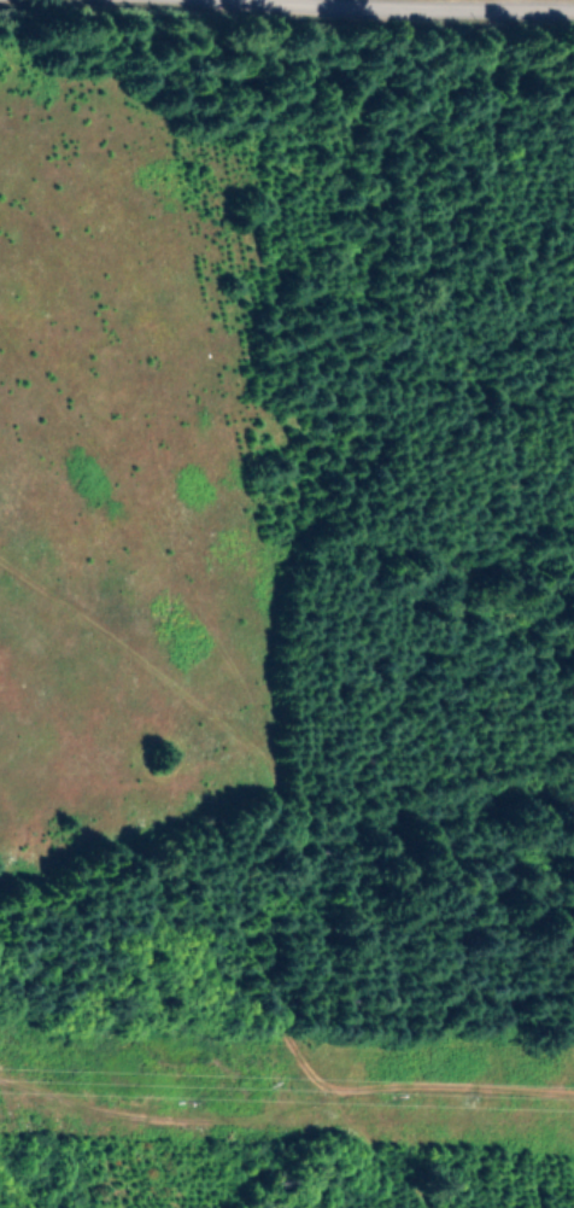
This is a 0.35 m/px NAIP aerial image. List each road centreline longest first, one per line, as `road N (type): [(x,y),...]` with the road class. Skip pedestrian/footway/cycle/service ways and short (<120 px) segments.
road 1 (residential): [(0,3),(573,5)]

